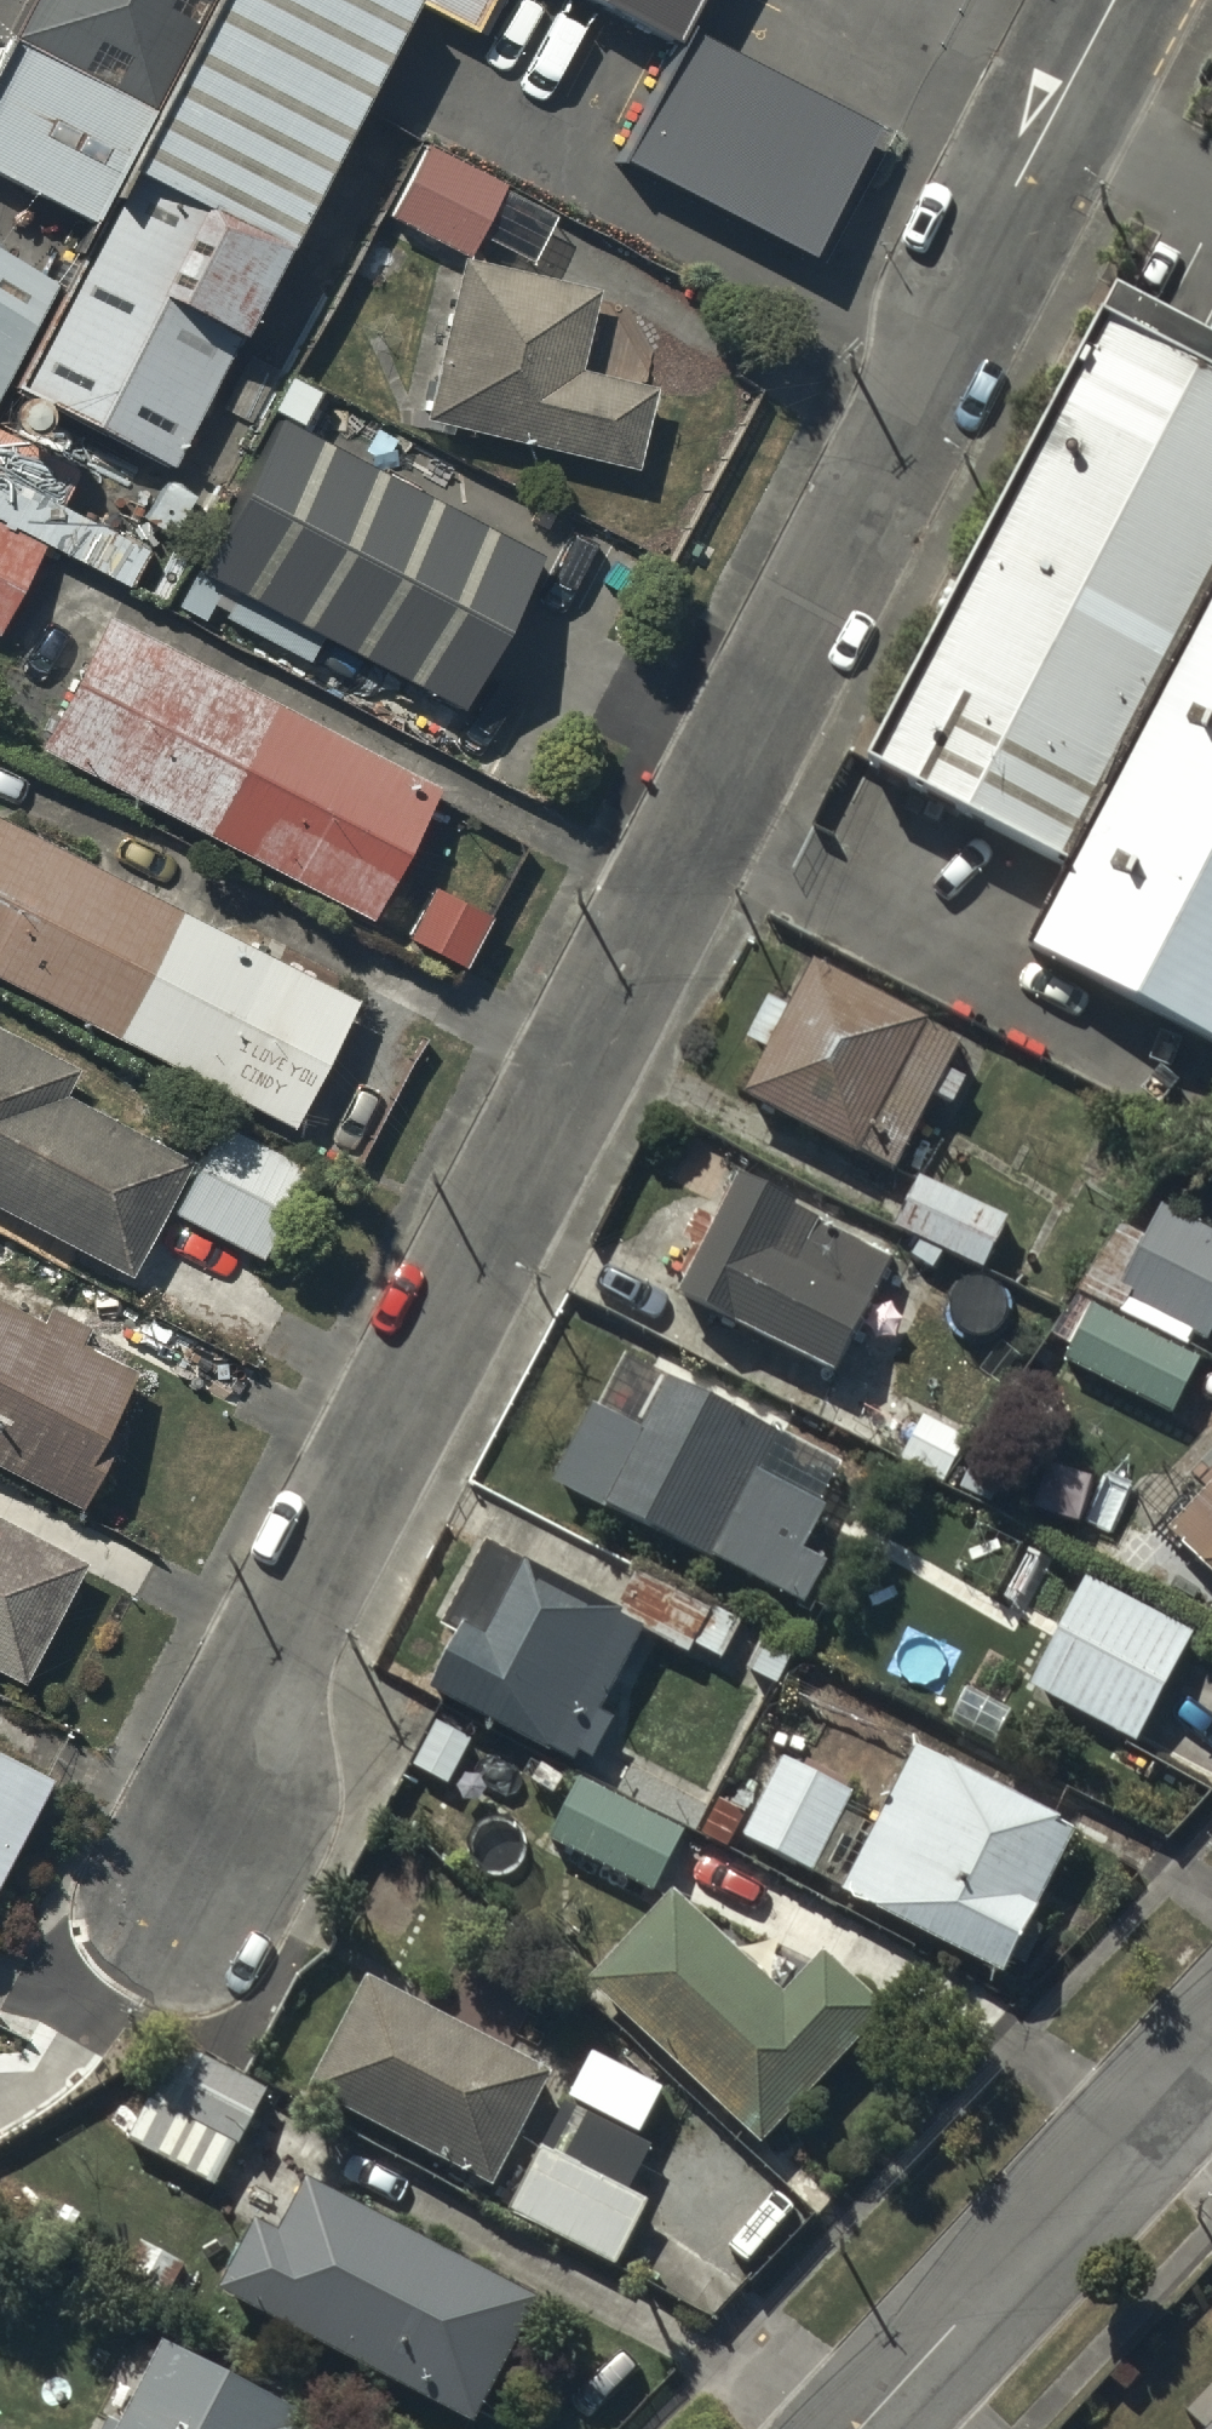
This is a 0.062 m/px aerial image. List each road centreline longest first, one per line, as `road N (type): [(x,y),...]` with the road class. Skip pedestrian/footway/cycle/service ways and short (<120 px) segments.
road 1 (residential): [(1166,2110),(857,2428)]

